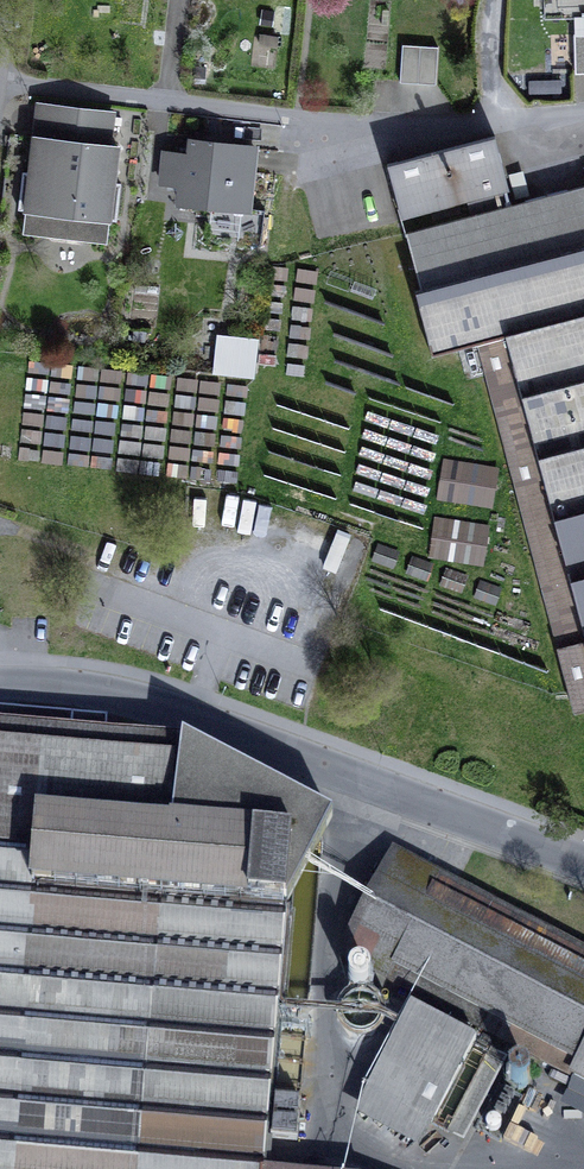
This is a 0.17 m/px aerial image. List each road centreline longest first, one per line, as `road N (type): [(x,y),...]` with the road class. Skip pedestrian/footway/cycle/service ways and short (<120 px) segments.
road 1 (residential): [(0,683),(103,692),(195,717),(583,858)]
road 2 (residential): [(0,82),(354,123),(583,113)]
road 3 (track): [(0,528),(118,567)]

